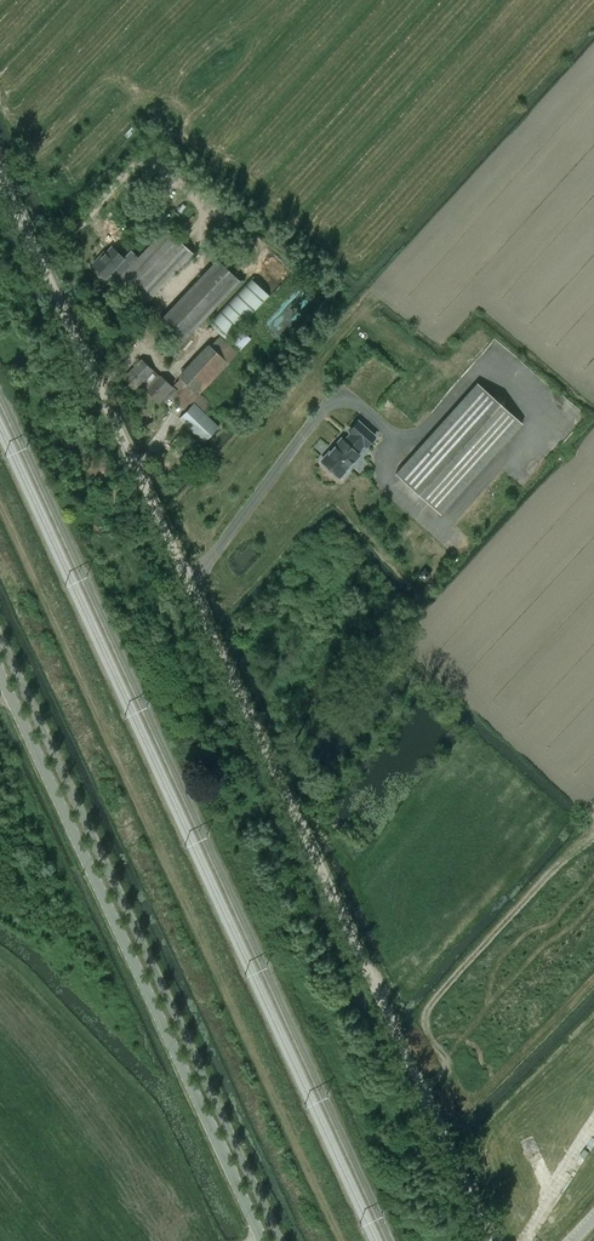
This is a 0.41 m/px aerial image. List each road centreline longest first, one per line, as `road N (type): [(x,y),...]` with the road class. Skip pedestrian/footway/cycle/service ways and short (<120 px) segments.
road 1 (unclassified): [(493,1240),(0,179)]
road 2 (unclassified): [(264,1240),(0,668)]

